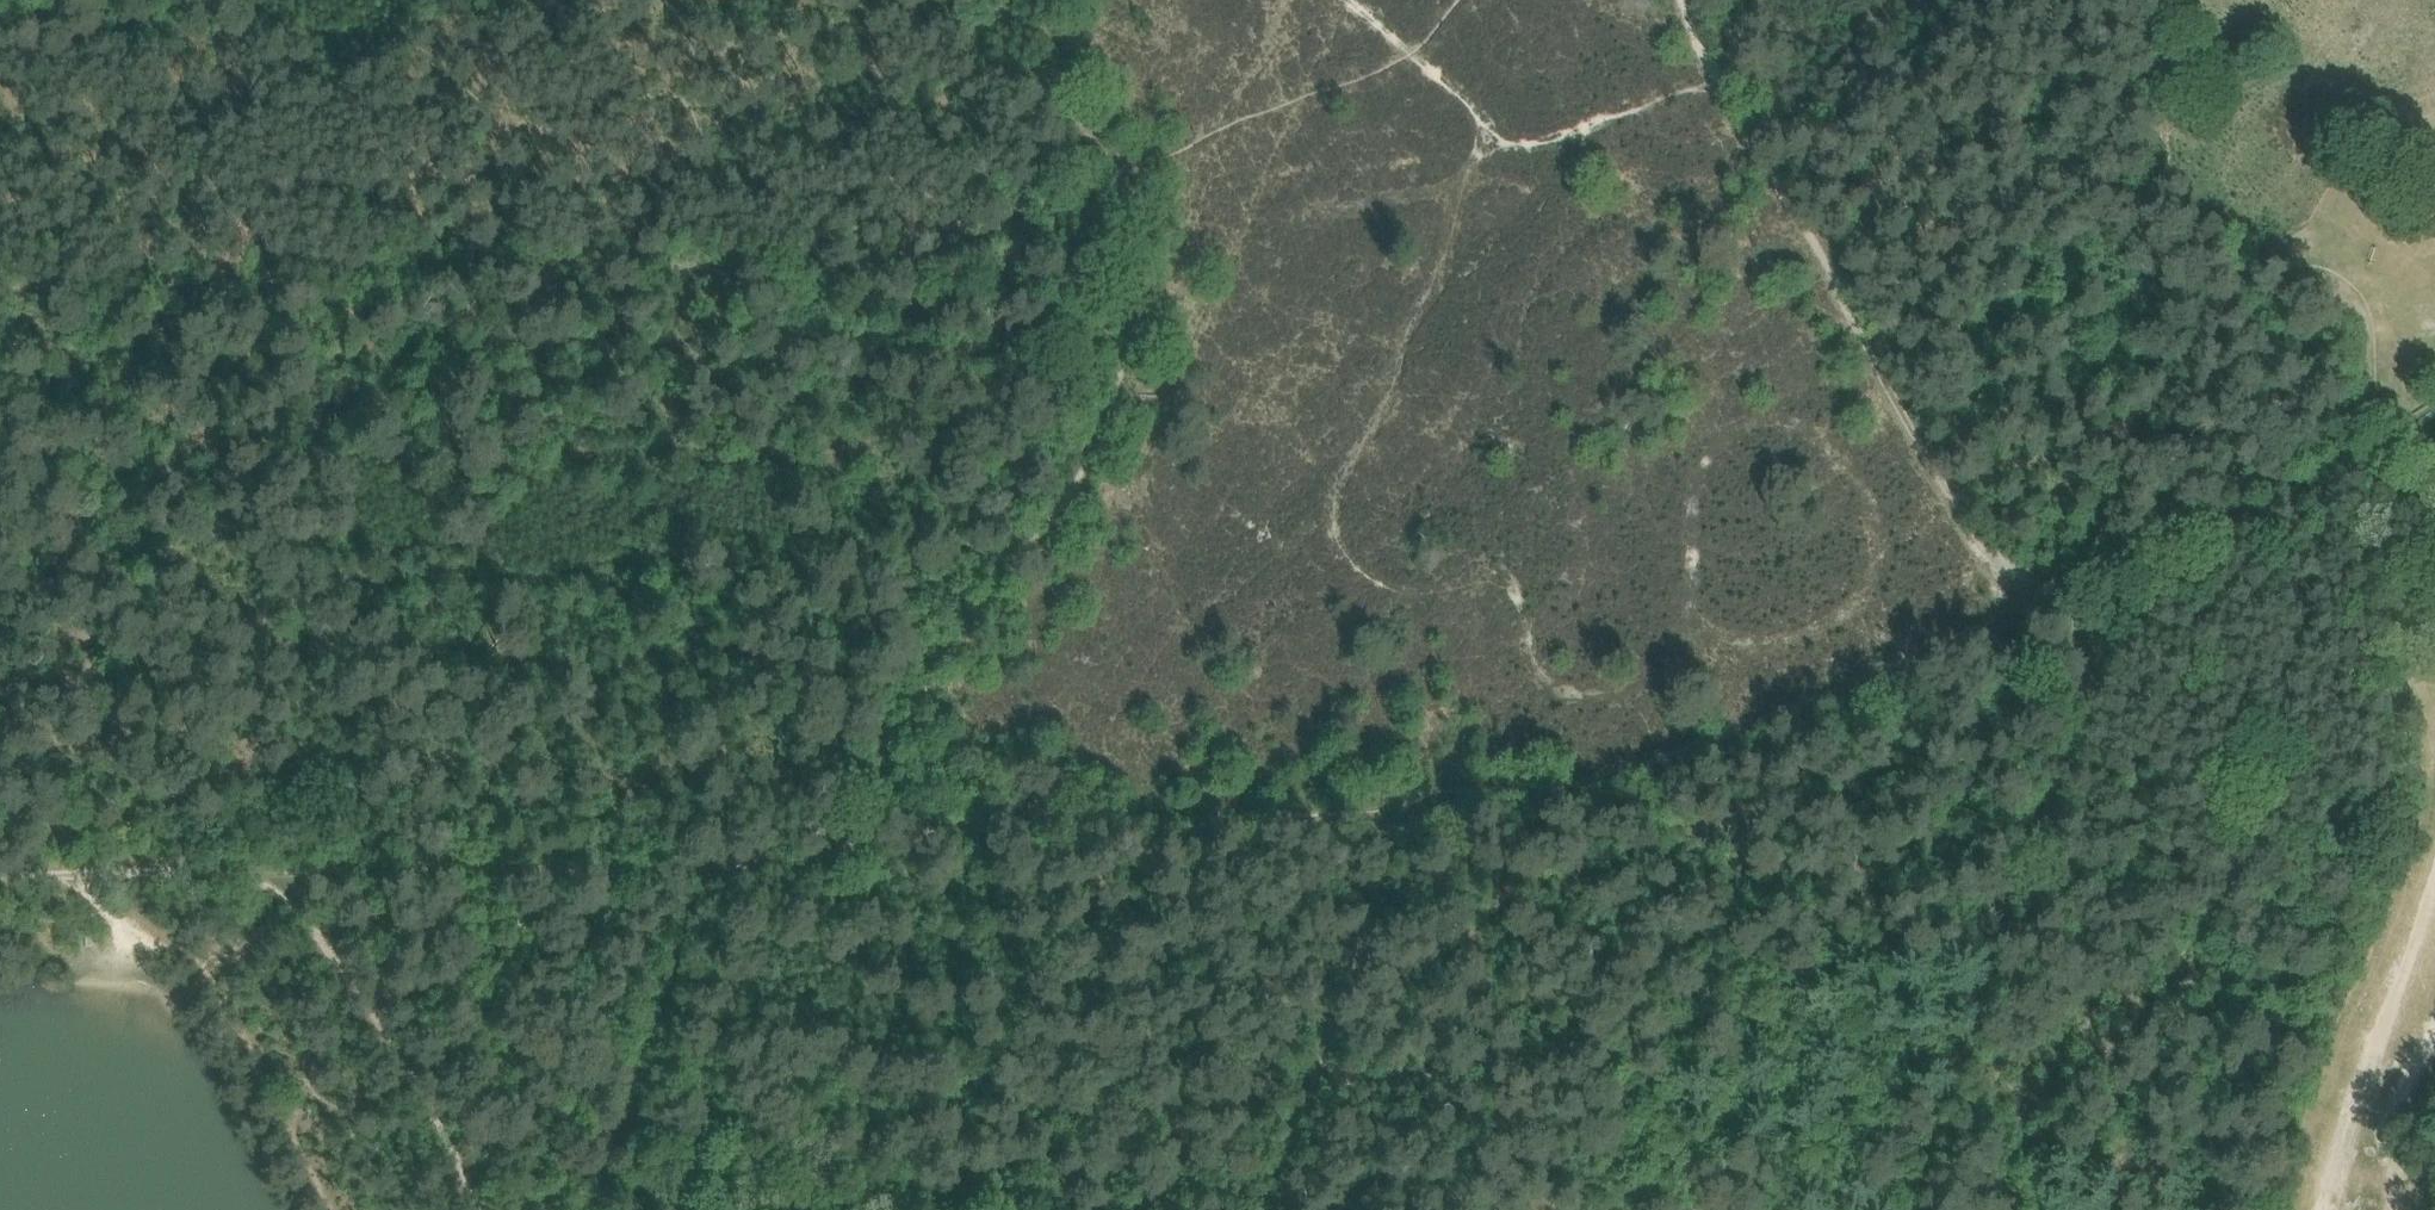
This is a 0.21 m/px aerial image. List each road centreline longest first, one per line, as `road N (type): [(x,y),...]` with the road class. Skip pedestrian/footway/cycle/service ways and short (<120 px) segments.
road 1 (track): [(0,878),(261,872)]

